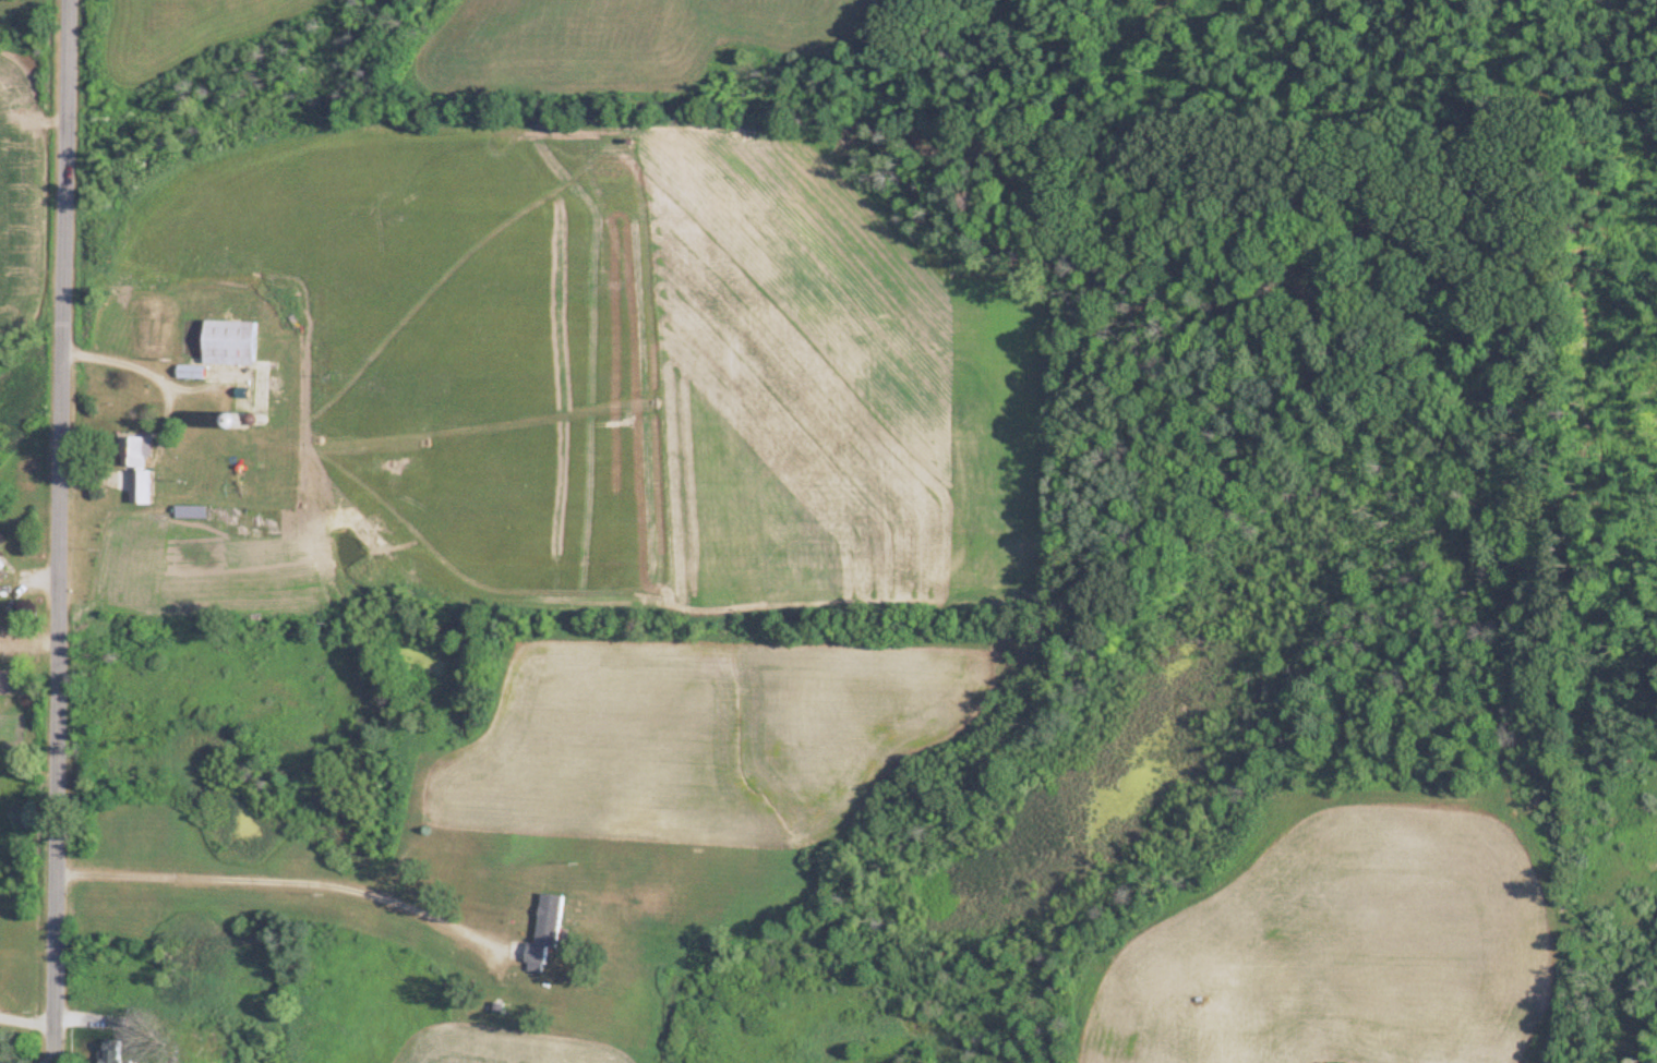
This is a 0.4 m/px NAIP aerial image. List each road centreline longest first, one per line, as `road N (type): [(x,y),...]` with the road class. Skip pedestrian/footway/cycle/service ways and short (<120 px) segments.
road 1 (residential): [(53,1062),(60,0)]

